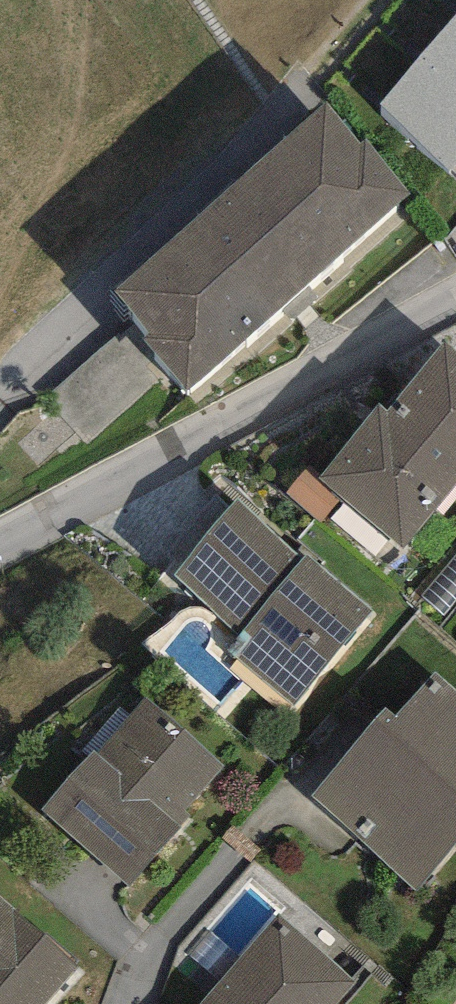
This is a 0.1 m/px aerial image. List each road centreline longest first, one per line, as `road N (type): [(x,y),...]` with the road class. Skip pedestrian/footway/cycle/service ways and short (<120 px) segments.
road 1 (residential): [(0,557),(195,462),(455,289)]
road 2 (residential): [(136,1003),(154,943),(228,864)]

